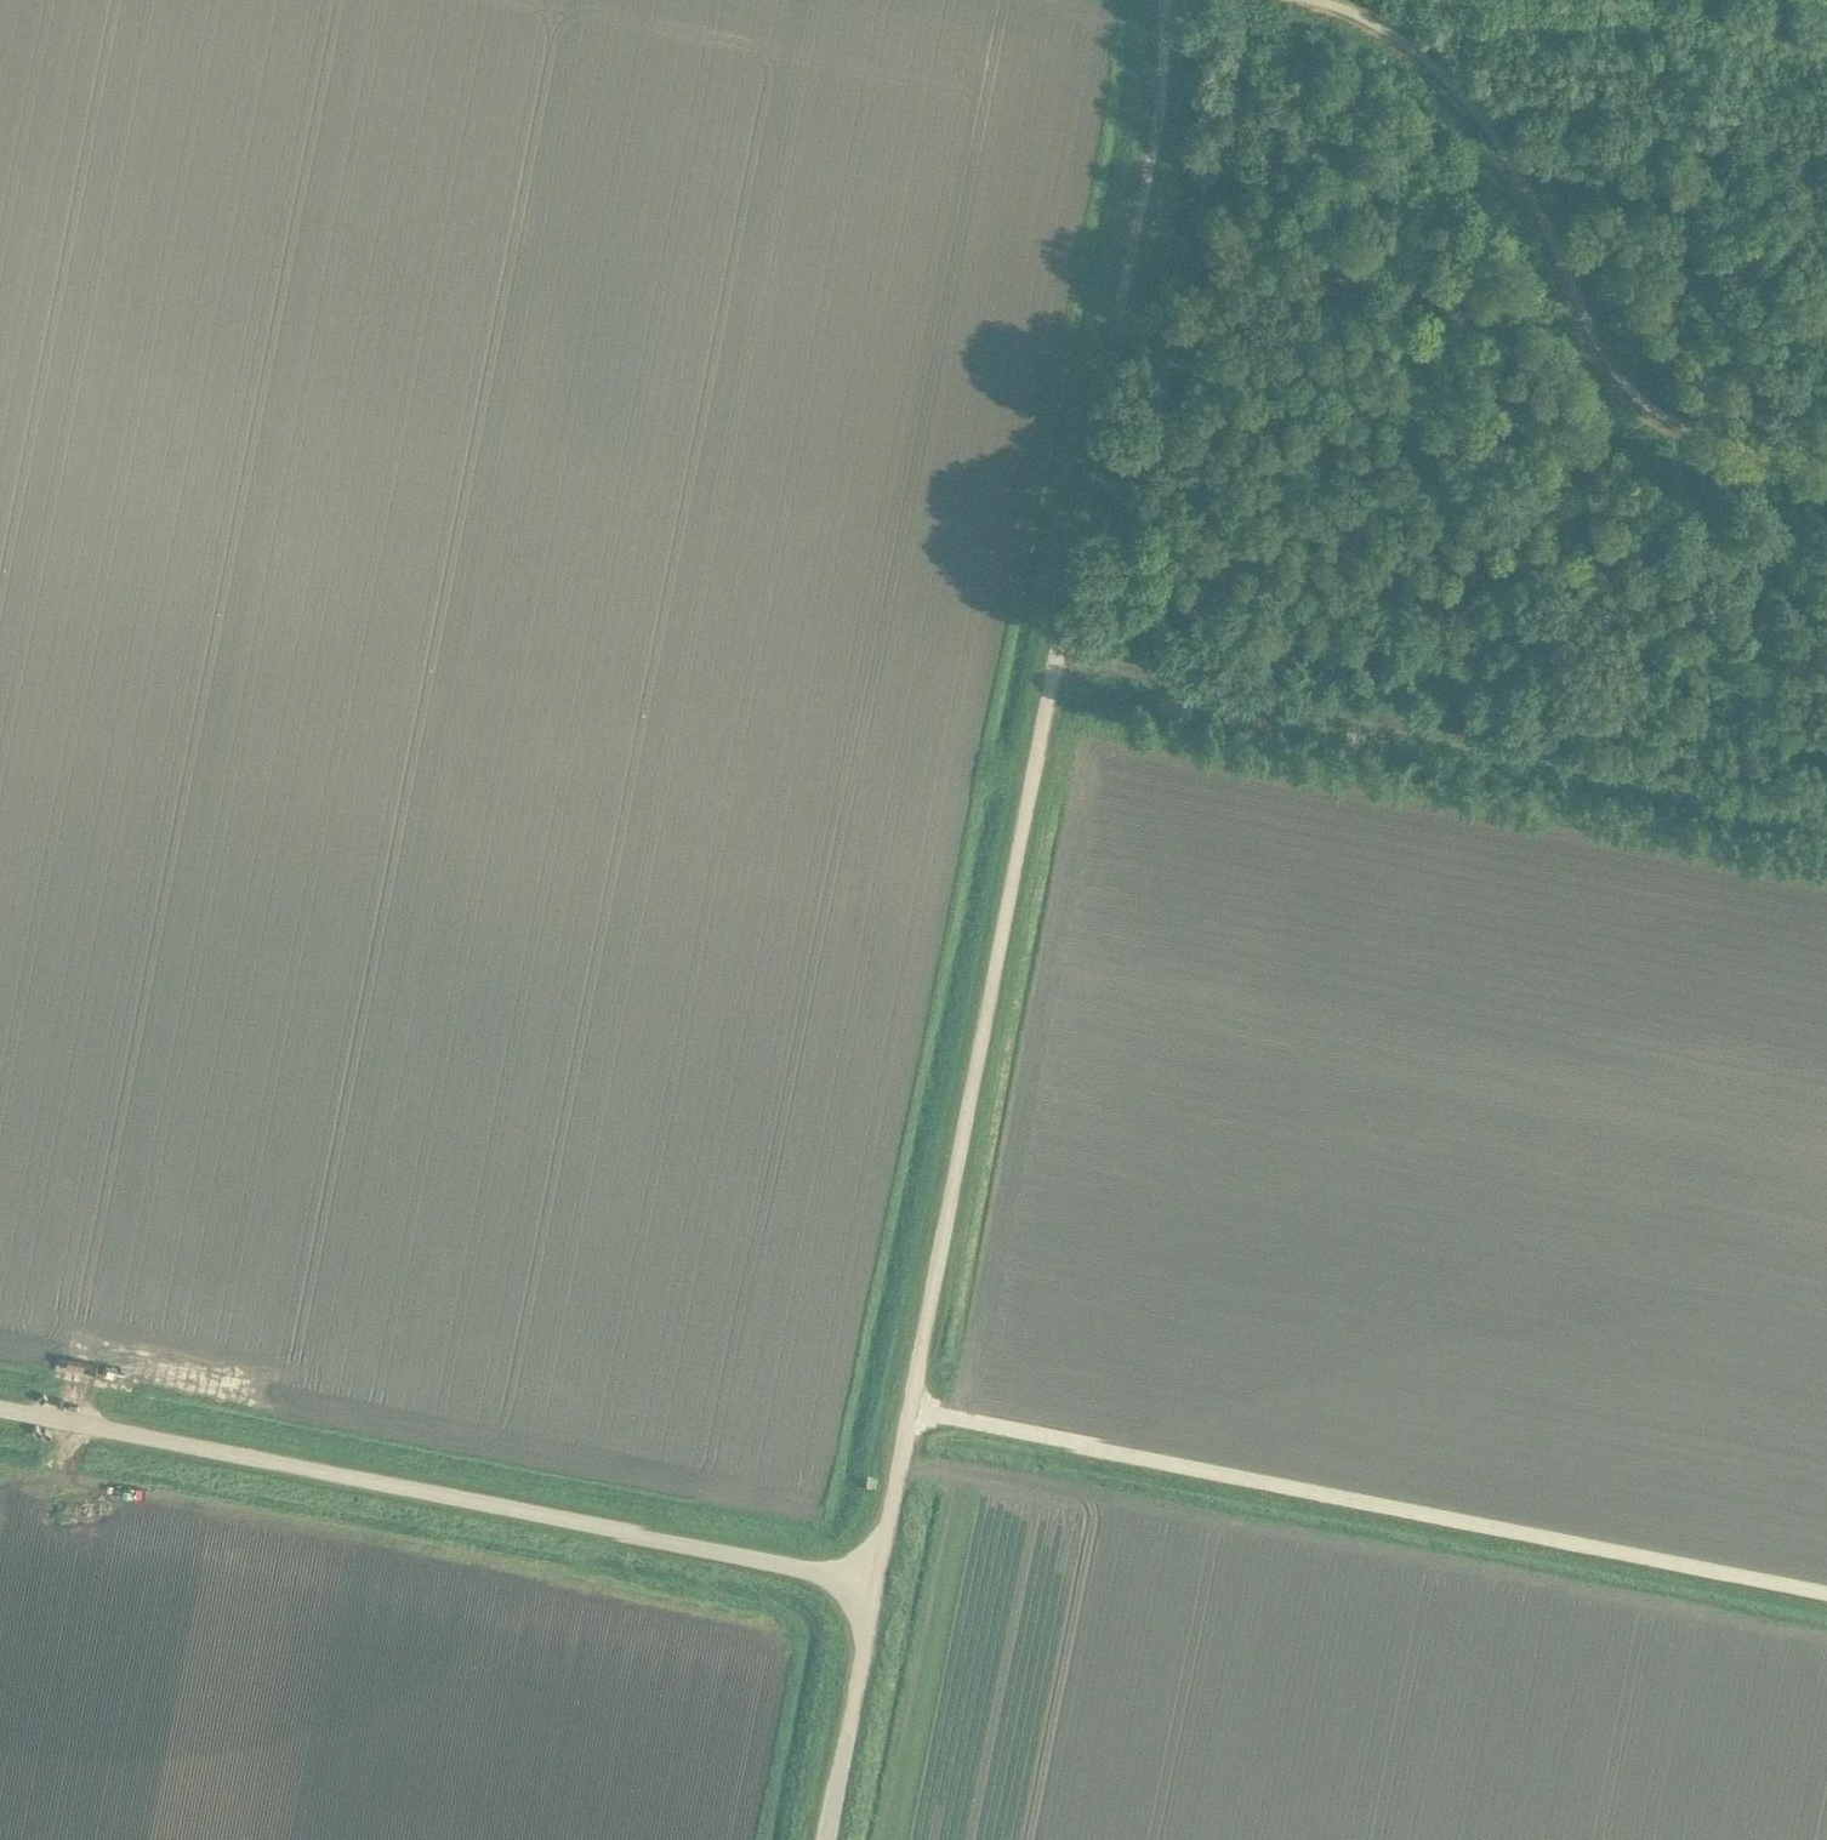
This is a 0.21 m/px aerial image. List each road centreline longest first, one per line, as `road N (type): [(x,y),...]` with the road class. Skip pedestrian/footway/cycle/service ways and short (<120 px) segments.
road 1 (unclassified): [(910,1411),(1149,155),(1165,0)]
road 2 (unclassified): [(1826,1579),(910,1411)]
road 3 (unclassified): [(0,1409),(874,1580)]
road 4 (unclassified): [(824,1839),(874,1580)]
road 5 (unclassified): [(874,1580),(910,1411)]

